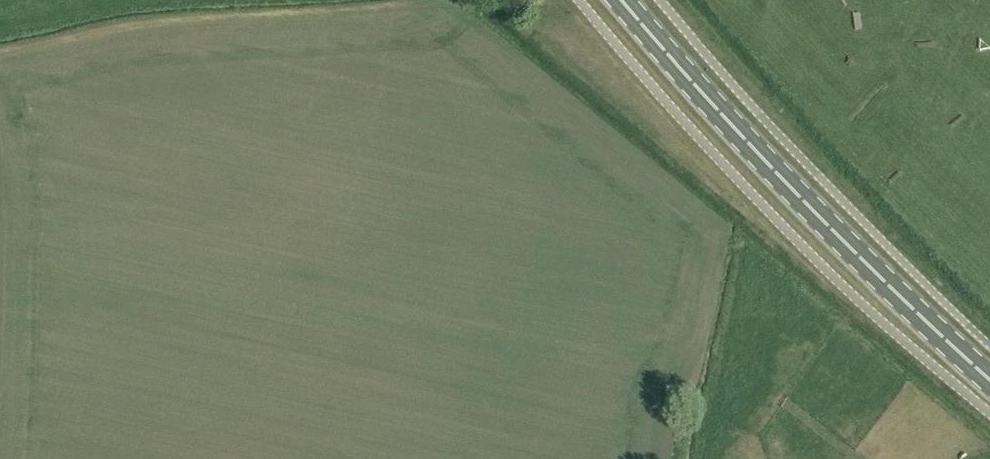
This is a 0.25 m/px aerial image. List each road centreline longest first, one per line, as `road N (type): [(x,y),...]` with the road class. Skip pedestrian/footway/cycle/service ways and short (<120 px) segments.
road 1 (secondary): [(989,381),(758,155),(623,0)]

